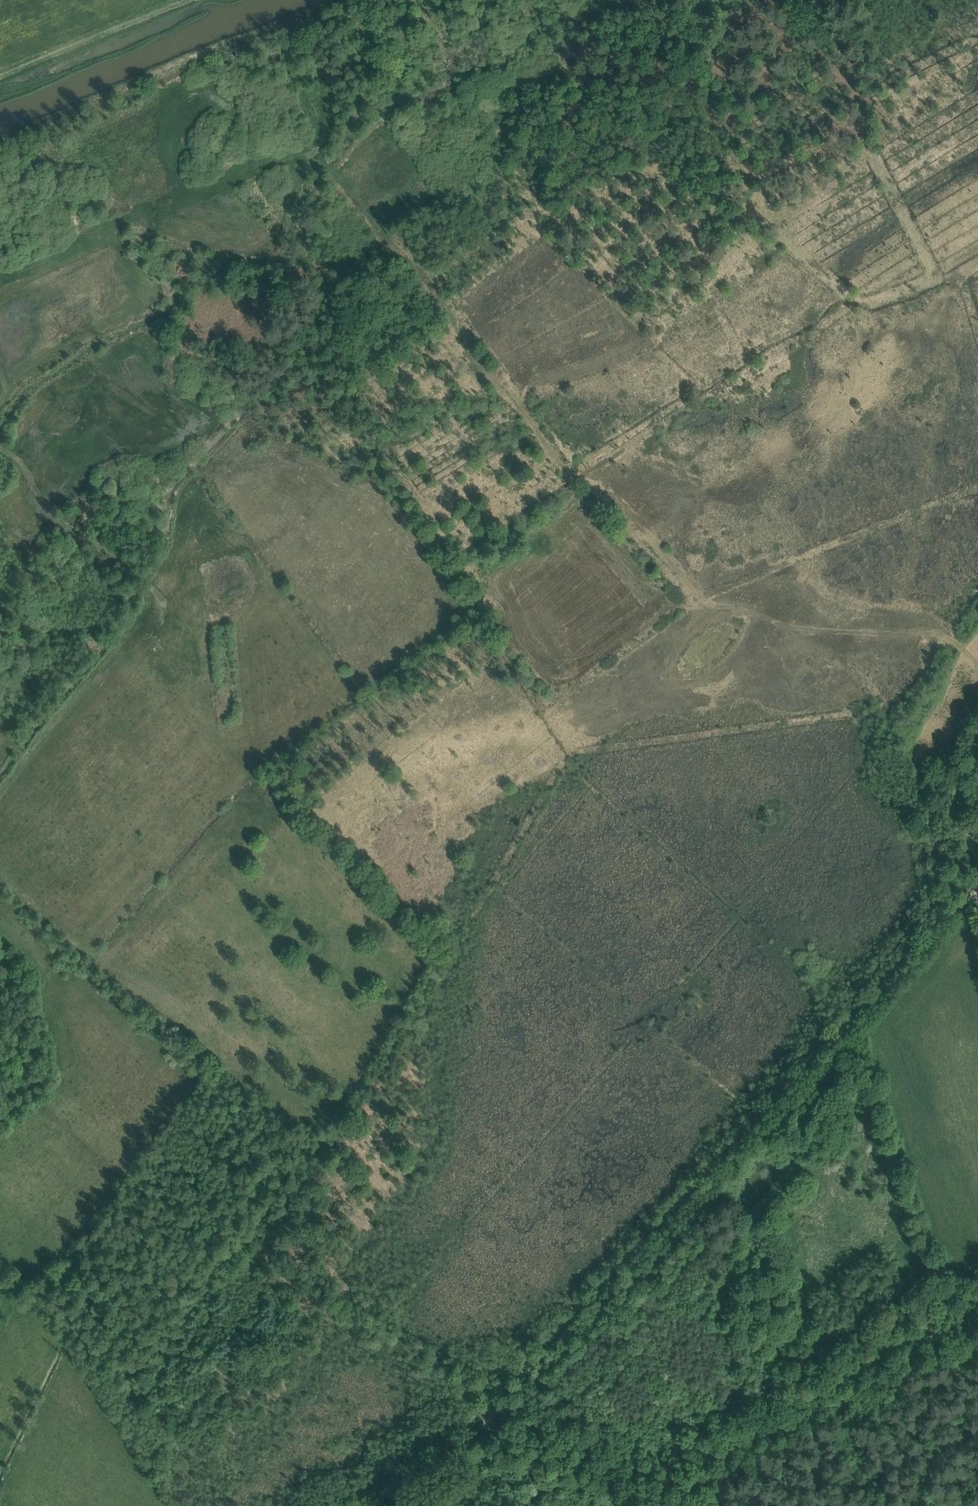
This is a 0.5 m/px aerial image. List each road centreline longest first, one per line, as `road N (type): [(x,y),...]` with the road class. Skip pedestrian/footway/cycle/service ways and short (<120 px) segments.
road 1 (unclassified): [(367,1505),(473,1436),(977,890)]

